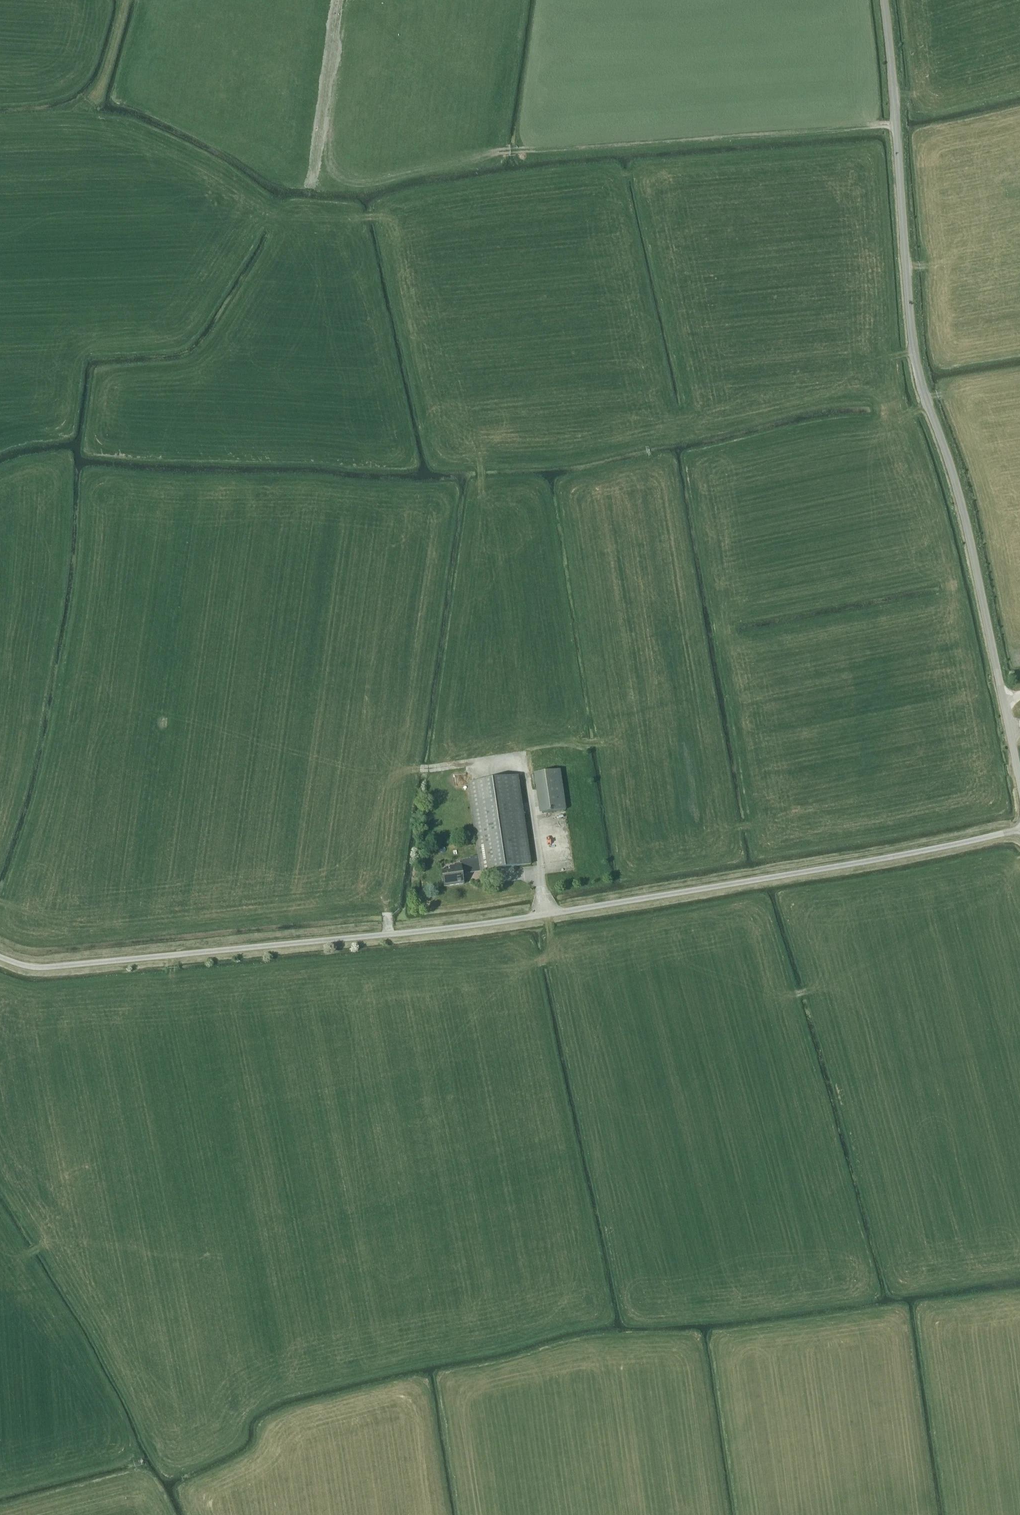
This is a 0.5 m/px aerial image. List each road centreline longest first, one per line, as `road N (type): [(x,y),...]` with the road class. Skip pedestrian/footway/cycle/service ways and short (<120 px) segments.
road 1 (unclassified): [(1019,829),(459,927),(45,967),(0,957)]
road 2 (unclassified): [(1019,781),(963,510),(916,362),(884,0)]

